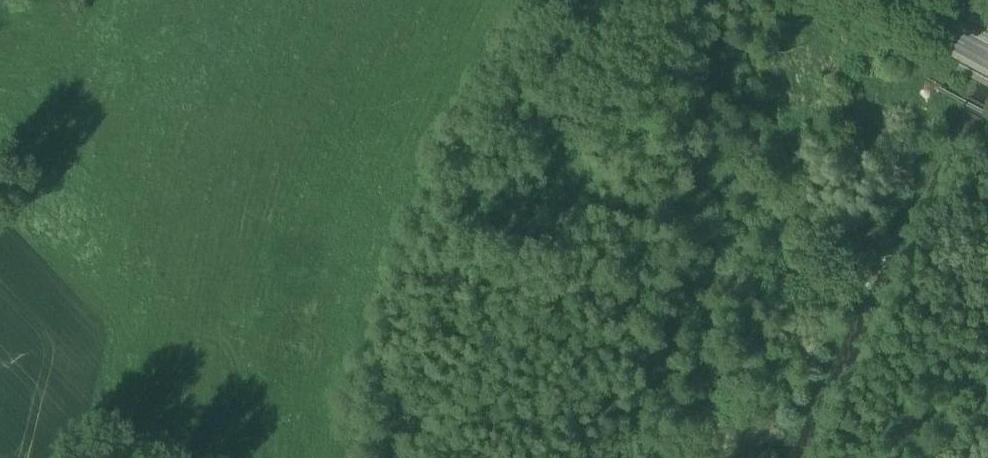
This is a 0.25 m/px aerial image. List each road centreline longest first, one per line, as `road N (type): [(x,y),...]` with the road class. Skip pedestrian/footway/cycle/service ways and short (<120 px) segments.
road 1 (secondary): [(881,0),(987,59)]

